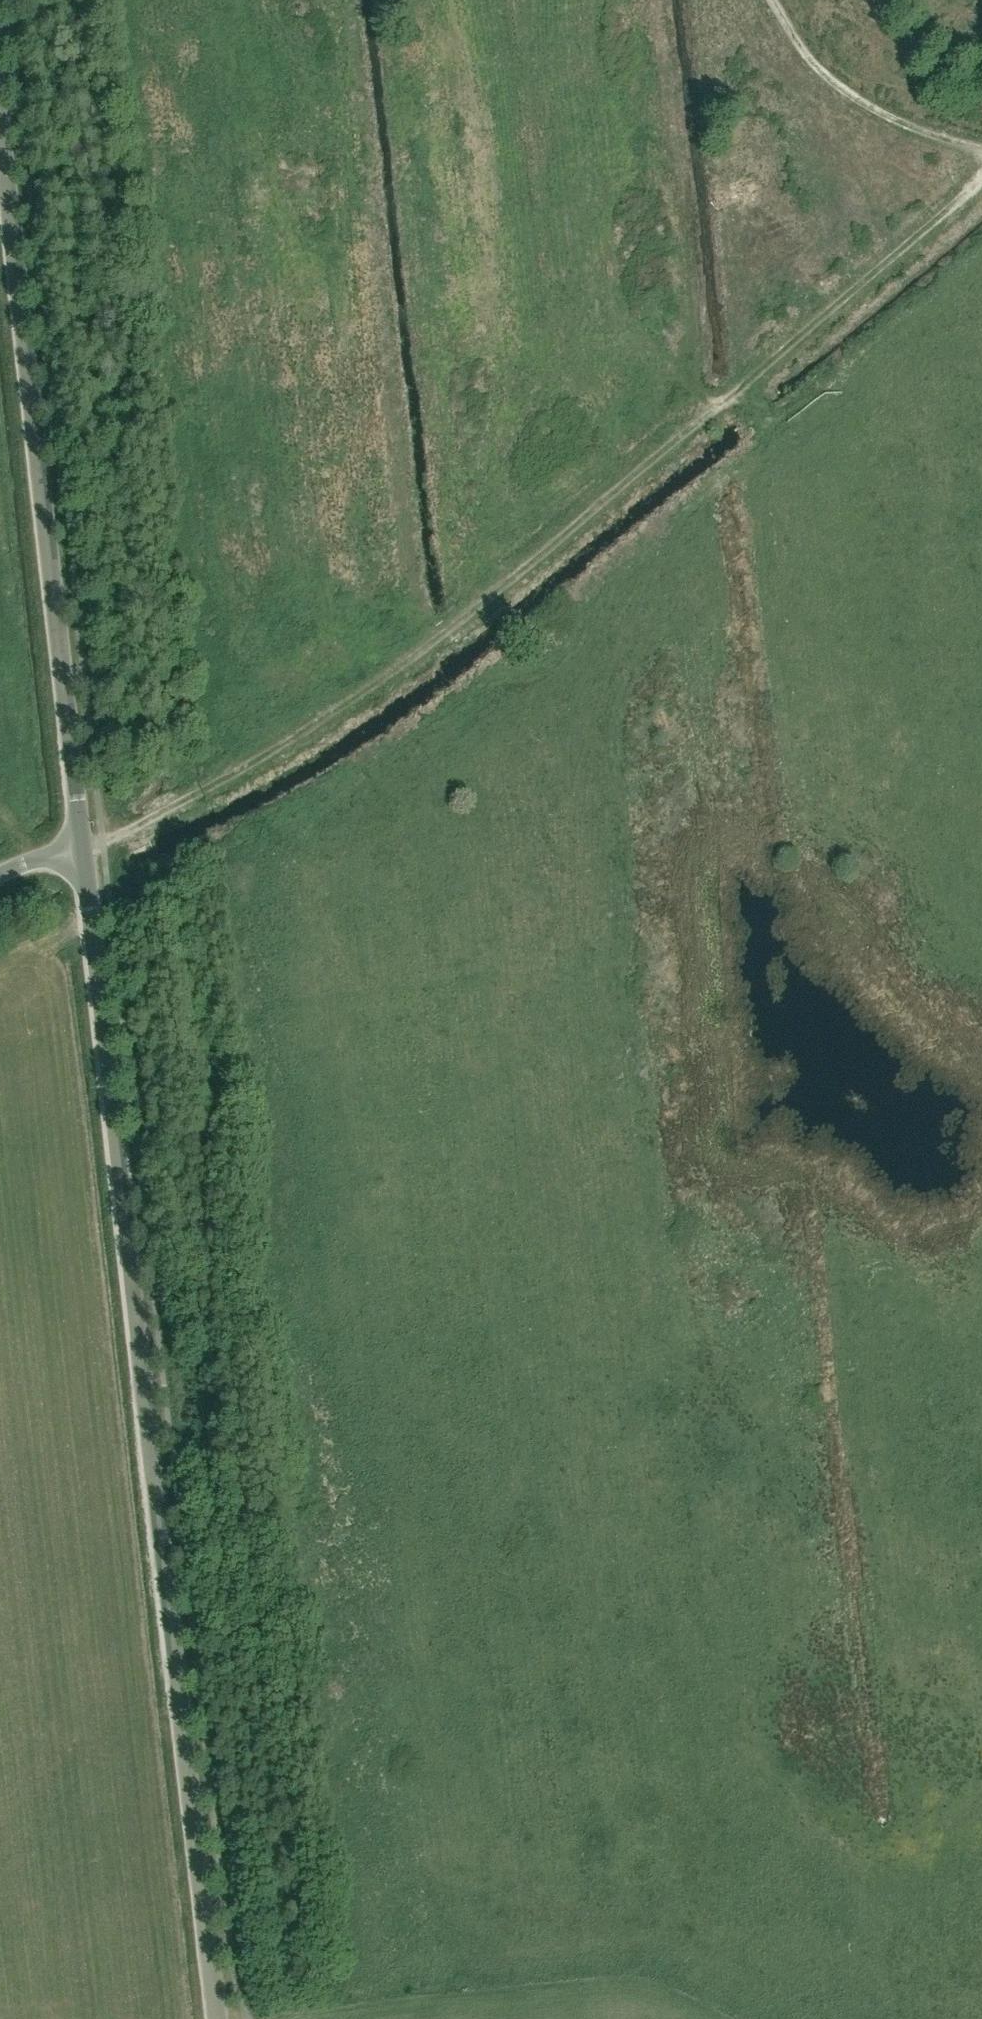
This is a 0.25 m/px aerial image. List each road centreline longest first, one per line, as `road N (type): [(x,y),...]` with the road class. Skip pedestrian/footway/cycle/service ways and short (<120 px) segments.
road 1 (tertiary): [(215,2018),(81,849)]
road 2 (track): [(981,187),(788,363),(360,717),(104,847)]
road 3 (tertiary): [(81,849),(0,135)]
road 4 (track): [(981,147),(909,125),(843,90),(798,48),(771,0)]

